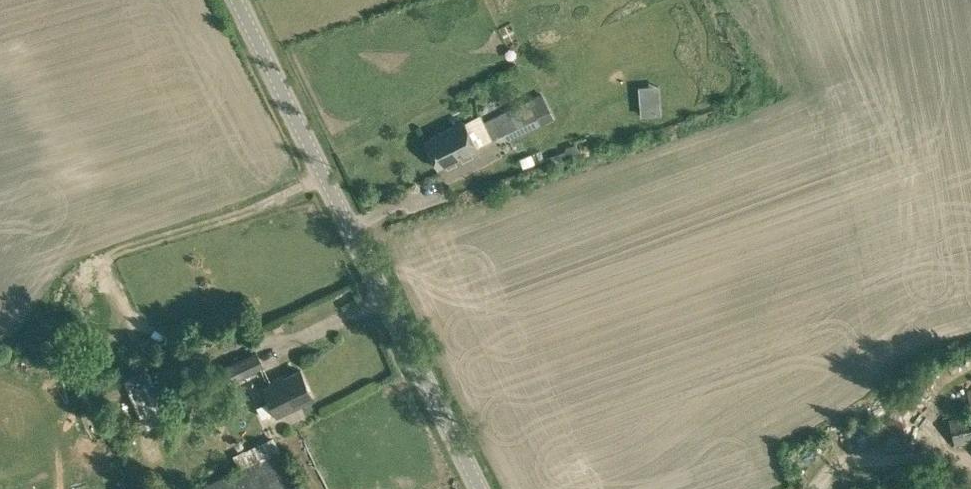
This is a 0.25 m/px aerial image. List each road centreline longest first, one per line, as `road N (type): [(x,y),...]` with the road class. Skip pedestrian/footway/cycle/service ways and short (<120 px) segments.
road 1 (tertiary): [(477,488),(233,0)]
road 2 (track): [(819,488),(826,474),(858,461),(970,461)]

